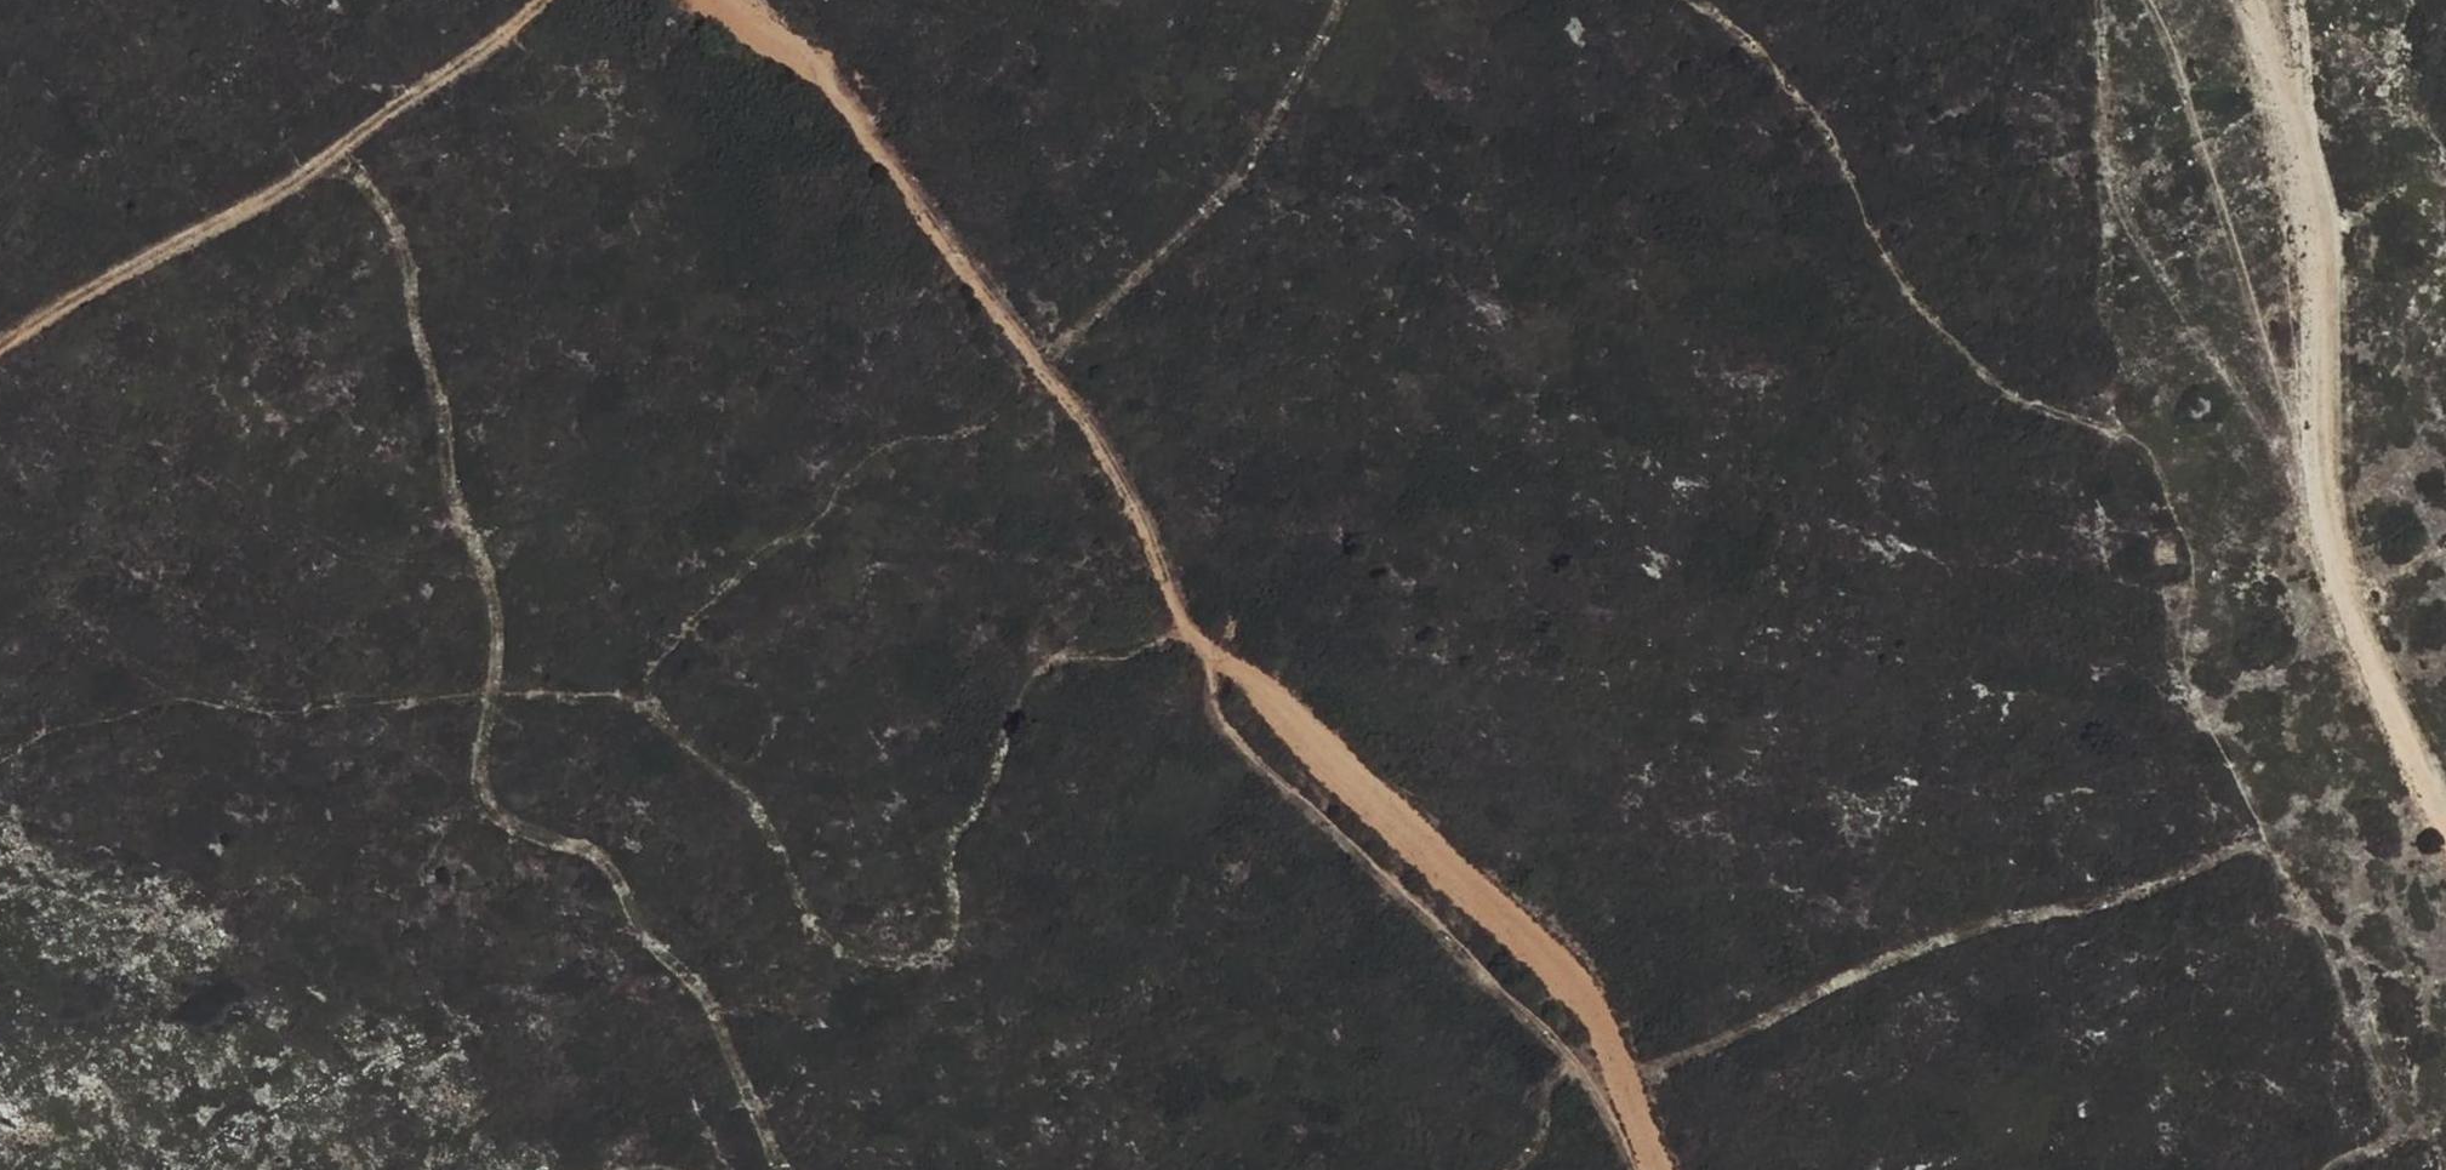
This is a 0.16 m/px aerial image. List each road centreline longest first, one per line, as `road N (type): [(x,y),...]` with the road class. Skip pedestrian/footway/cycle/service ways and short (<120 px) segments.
road 1 (track): [(2246,0),(2317,265),(2316,465),(2340,600),(2445,824)]
road 2 (track): [(533,0),(420,96),(325,161),(0,345)]

